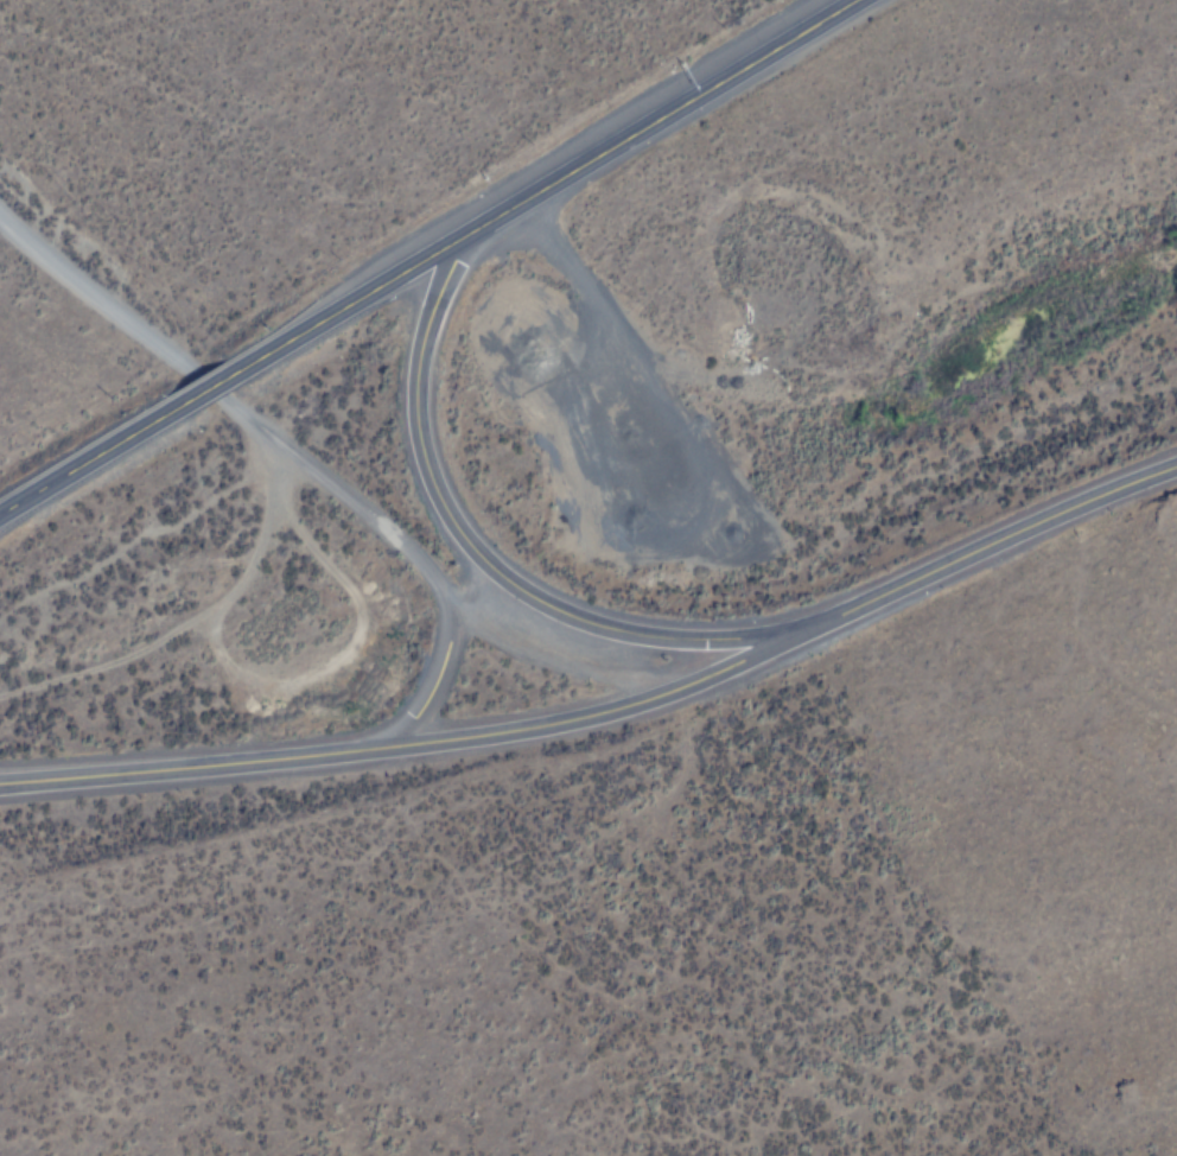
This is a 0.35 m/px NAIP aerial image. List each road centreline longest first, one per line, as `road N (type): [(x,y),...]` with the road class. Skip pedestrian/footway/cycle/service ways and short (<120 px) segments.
road 1 (secondary): [(1176,463),(669,697),(585,722),(46,783)]
road 2 (residential): [(390,749),(445,611),(389,534),(0,208)]
road 3 (secondary): [(839,615),(669,641),(560,610),(477,553),(447,516),(422,461),(415,408),(425,350),(463,236)]
road 4 (trunk): [(234,370),(854,0)]
road 5 (track): [(279,446),(247,574),(153,643),(0,700)]
road 6 (residential): [(445,611),(522,652),(669,697)]
road 7 (trunk): [(0,514),(193,395)]

